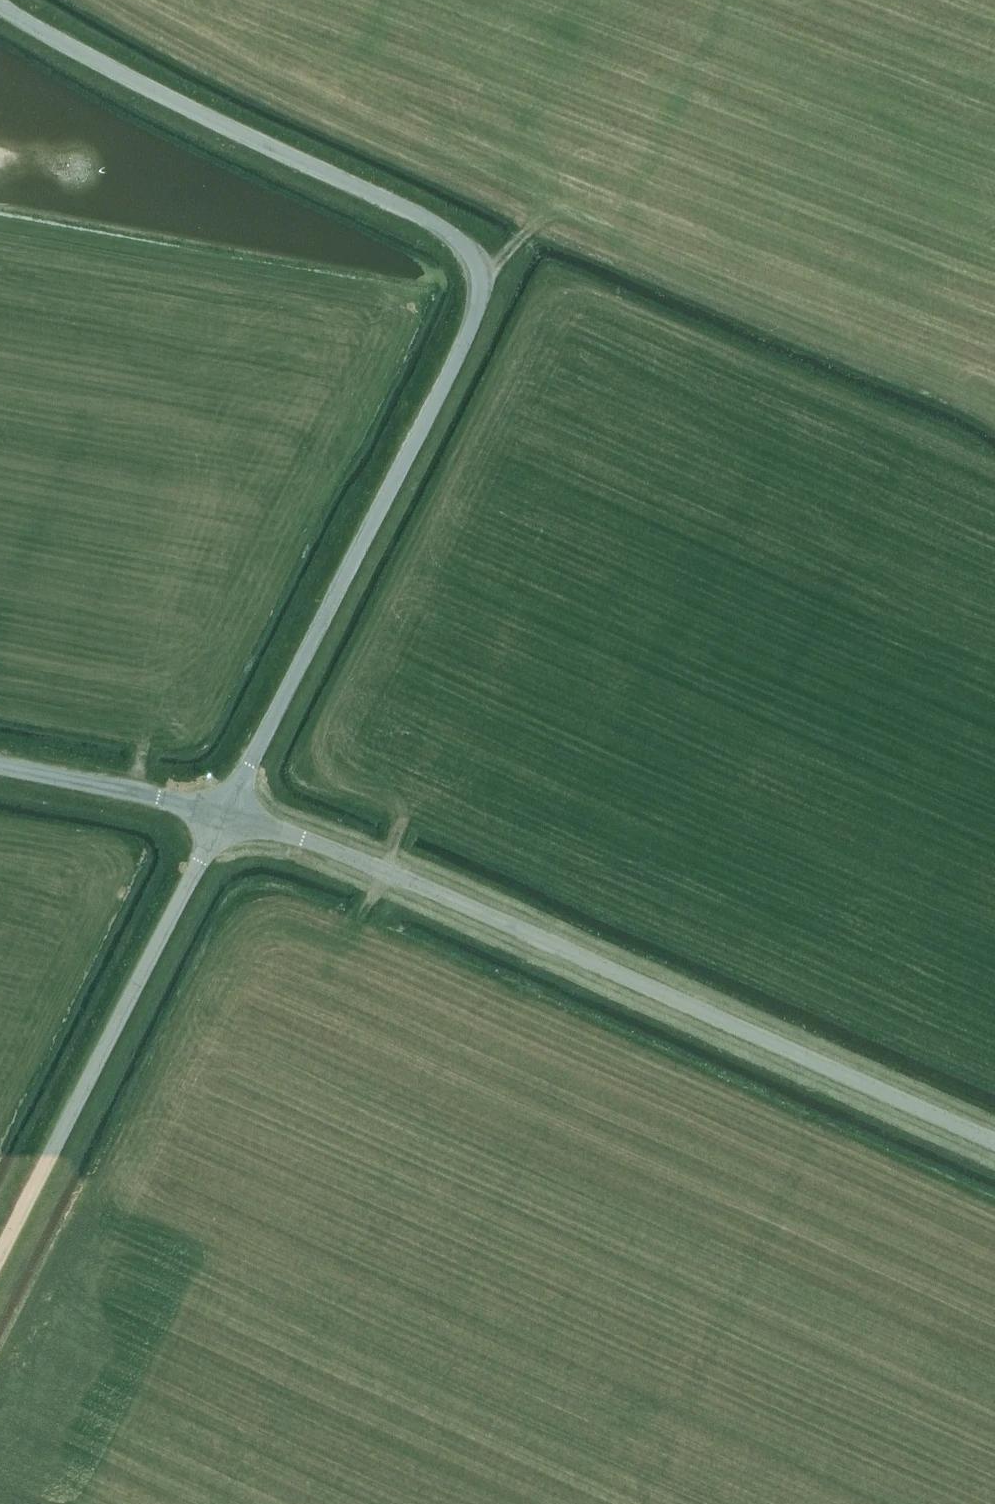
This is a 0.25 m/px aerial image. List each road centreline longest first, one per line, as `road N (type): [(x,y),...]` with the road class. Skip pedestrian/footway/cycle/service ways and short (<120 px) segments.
road 1 (unclassified): [(226,814),(463,345),(479,298),(476,264),(441,226),(207,118),(0,6)]
road 2 (tertiary): [(226,814),(407,878),(994,1142)]
road 3 (unclassified): [(0,1255),(226,814)]
road 4 (tertiary): [(226,814),(0,765)]

